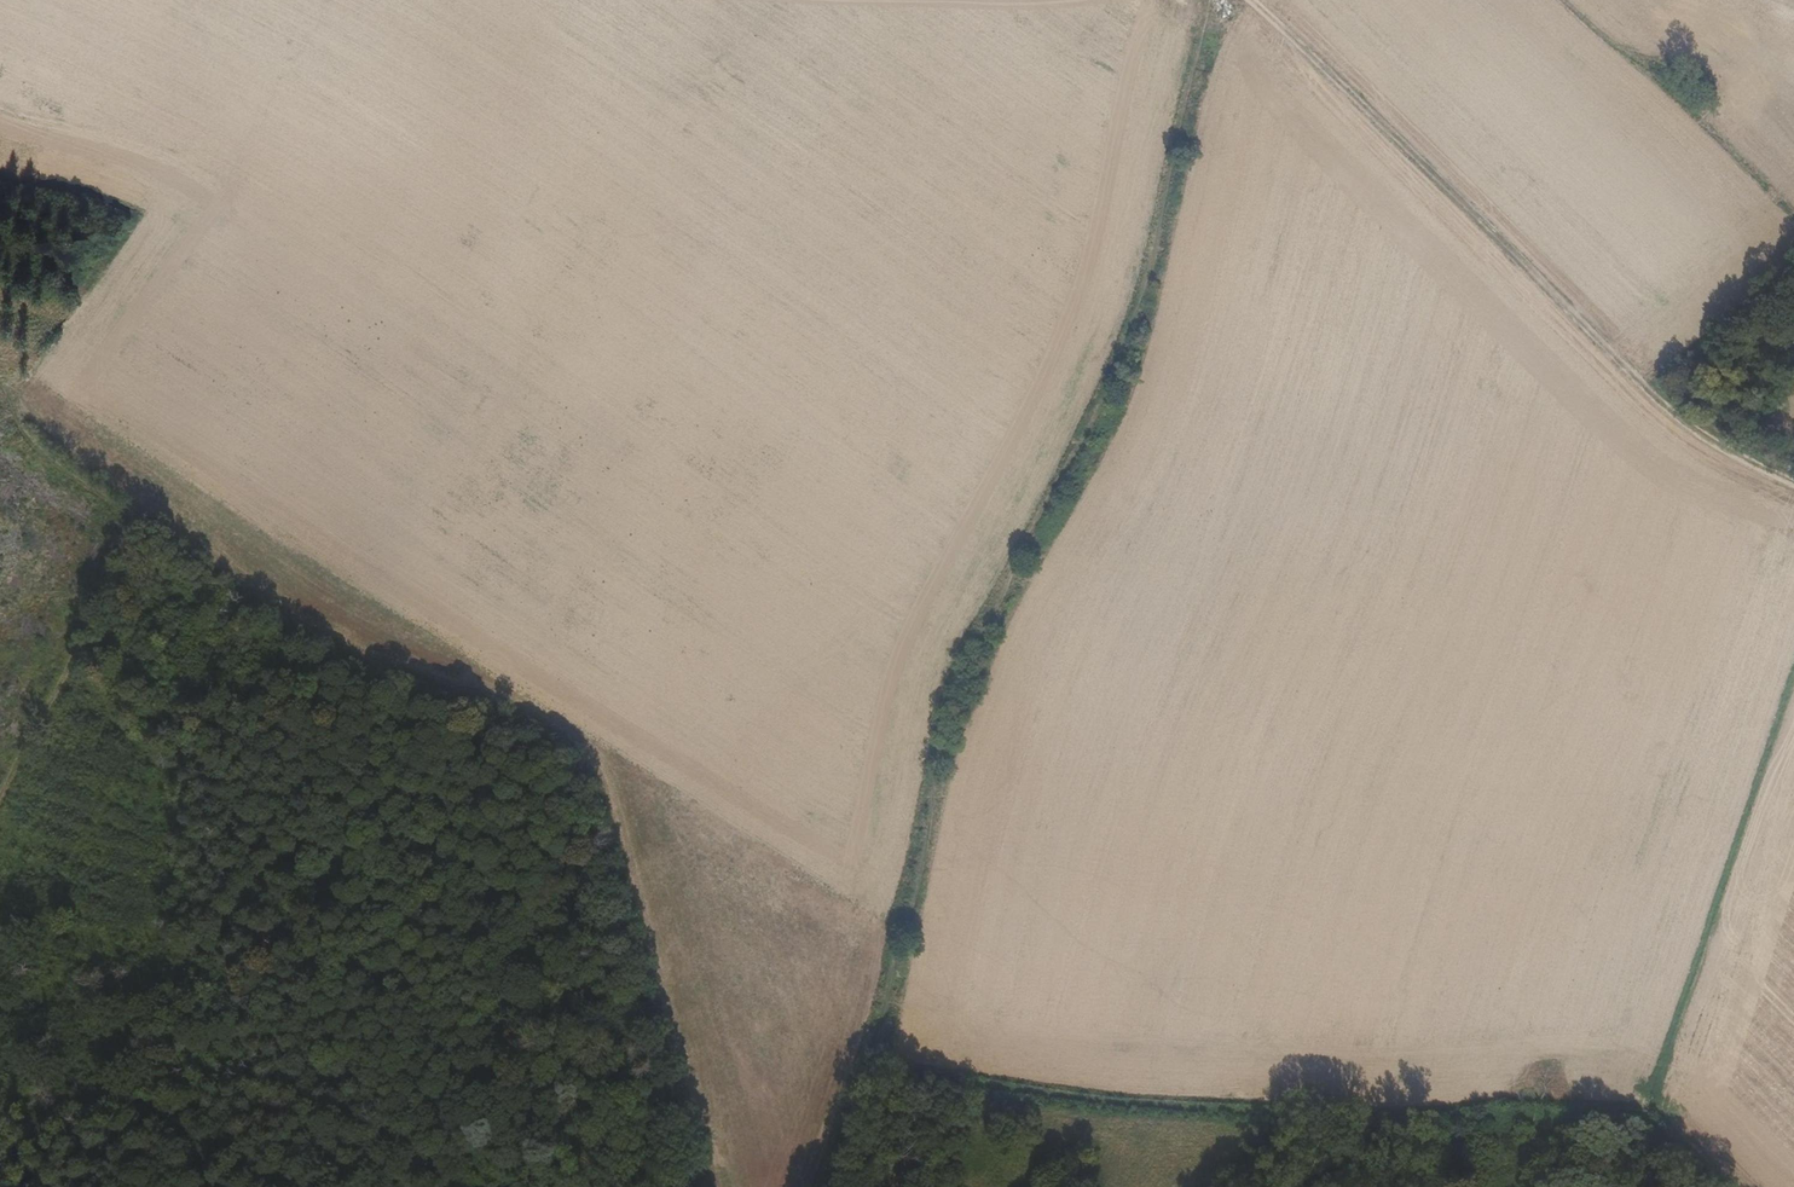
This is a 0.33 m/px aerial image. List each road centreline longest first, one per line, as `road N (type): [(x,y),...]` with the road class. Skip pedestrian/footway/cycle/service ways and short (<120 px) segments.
road 1 (track): [(1218,0),(1142,291),(1094,432),(1011,573),(853,1123),(822,1186)]
road 2 (track): [(1245,0),(1470,187),(1673,386),(1793,462)]
road 3 (track): [(0,785),(111,562)]

